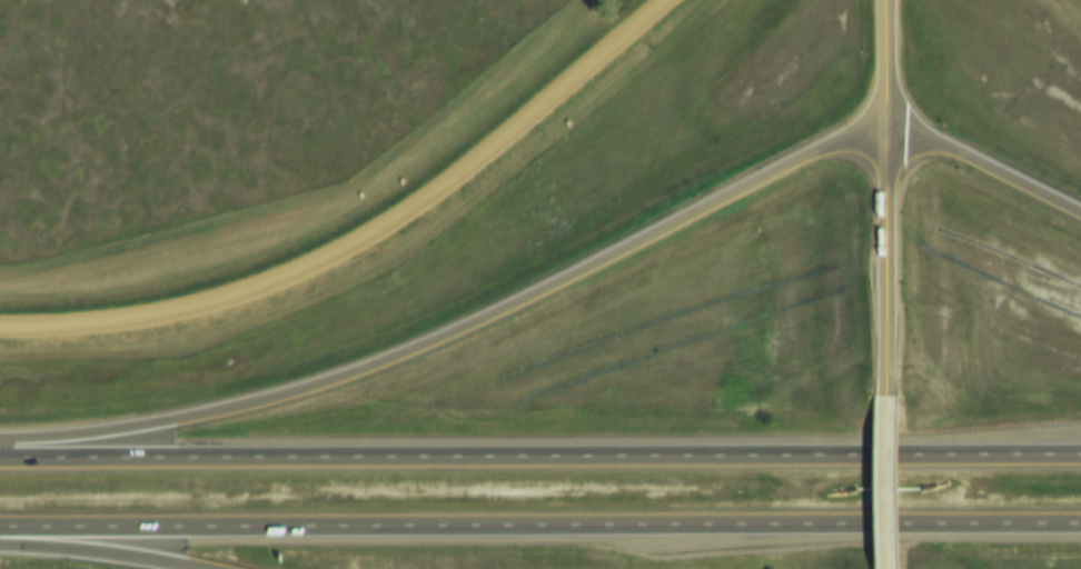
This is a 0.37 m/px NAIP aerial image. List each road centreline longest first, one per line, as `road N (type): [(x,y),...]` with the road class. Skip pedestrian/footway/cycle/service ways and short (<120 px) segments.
road 1 (motorway): [(1080,216),(986,171),(883,138),(785,171),(485,327),(379,370),(275,402),(136,428),(0,436)]
road 2 (motorway): [(1080,456),(0,460)]
road 3 (motorway): [(0,530),(1080,527)]
road 4 (residential): [(0,330),(155,320),(296,274),(416,210),(668,0)]
road 5 (tertiary): [(883,138),(891,410)]
road 6 (motorway): [(0,548),(169,568)]
road 7 (tertiary): [(891,410),(891,568)]
road 8 (residential): [(884,0),(883,138)]

